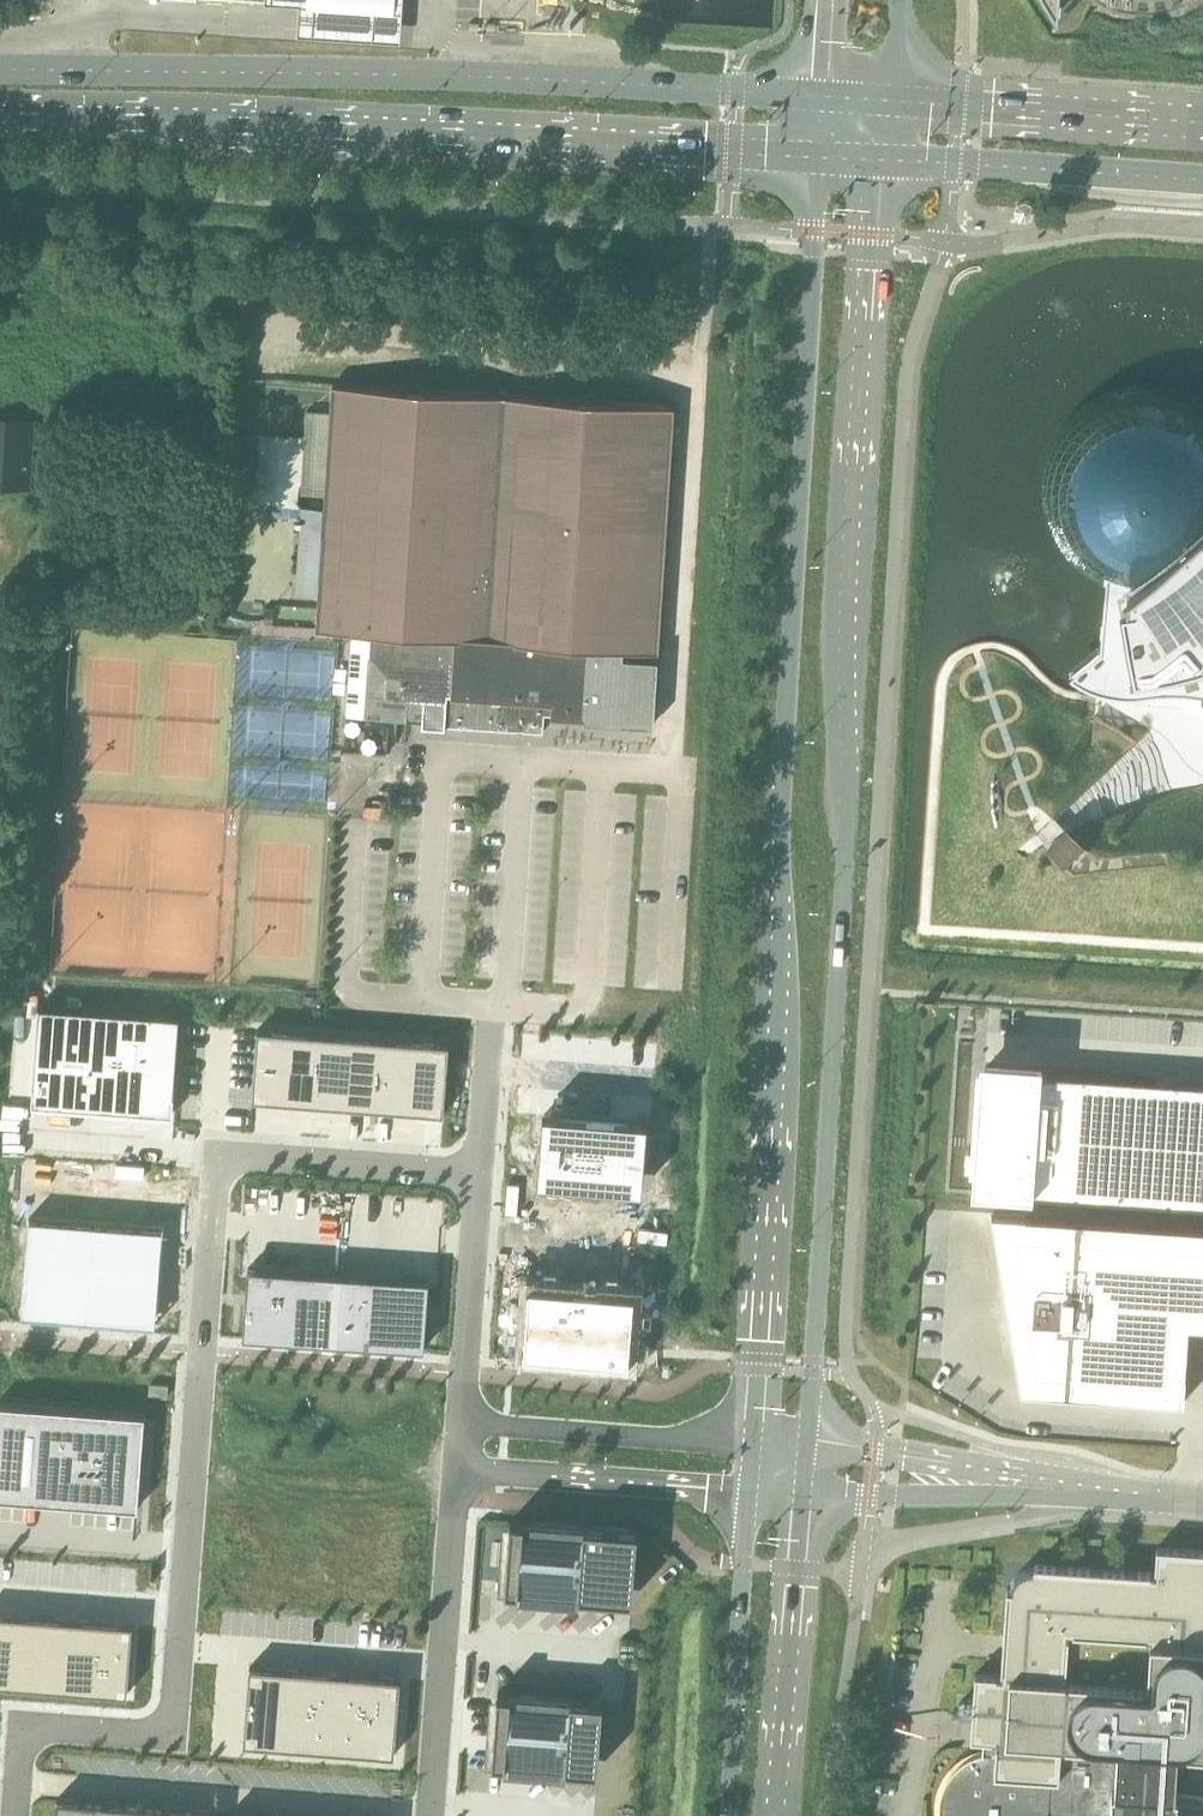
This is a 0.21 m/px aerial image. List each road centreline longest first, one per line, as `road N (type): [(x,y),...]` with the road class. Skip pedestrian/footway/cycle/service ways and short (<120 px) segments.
road 1 (secondary): [(809,1441),(852,601),(876,234),(889,163)]
road 2 (secondary): [(818,160),(784,765),(777,1120),(754,1438)]
road 3 (secondary): [(821,103),(551,82),(0,70)]
road 4 (secondary): [(0,124),(818,160)]
road 5 (unclassified): [(182,1647),(218,1159),(479,1176)]
road 6 (unclassified): [(435,1814),(20,1784)]
road 7 (secondary): [(750,1491),(730,1815)]
road 8 (secondary): [(779,1815),(806,1494)]
road 9 (secondary): [(889,163),(1202,180)]
road 10 (secondary): [(1202,126),(898,107)]
road 11 (unclassified): [(20,1784),(25,1724),(175,1736),(182,1647)]
road 12 (unclassified): [(1105,1488),(809,1441)]
road 13 (unclassified): [(806,1494),(1105,1488)]
road 14 (unclassified): [(754,1438),(653,1439),(461,1421)]
road 15 (unclassified): [(457,1469),(750,1491)]
road 16 (unclassified): [(444,1668),(182,1647)]
road 17 (unclassified): [(461,1421),(479,1176)]
road 18 (unclassified): [(457,1469),(444,1668)]
road 19 (unclassified): [(479,1176),(495,999)]
road 20 (unclassified): [(444,1668),(435,1814)]

